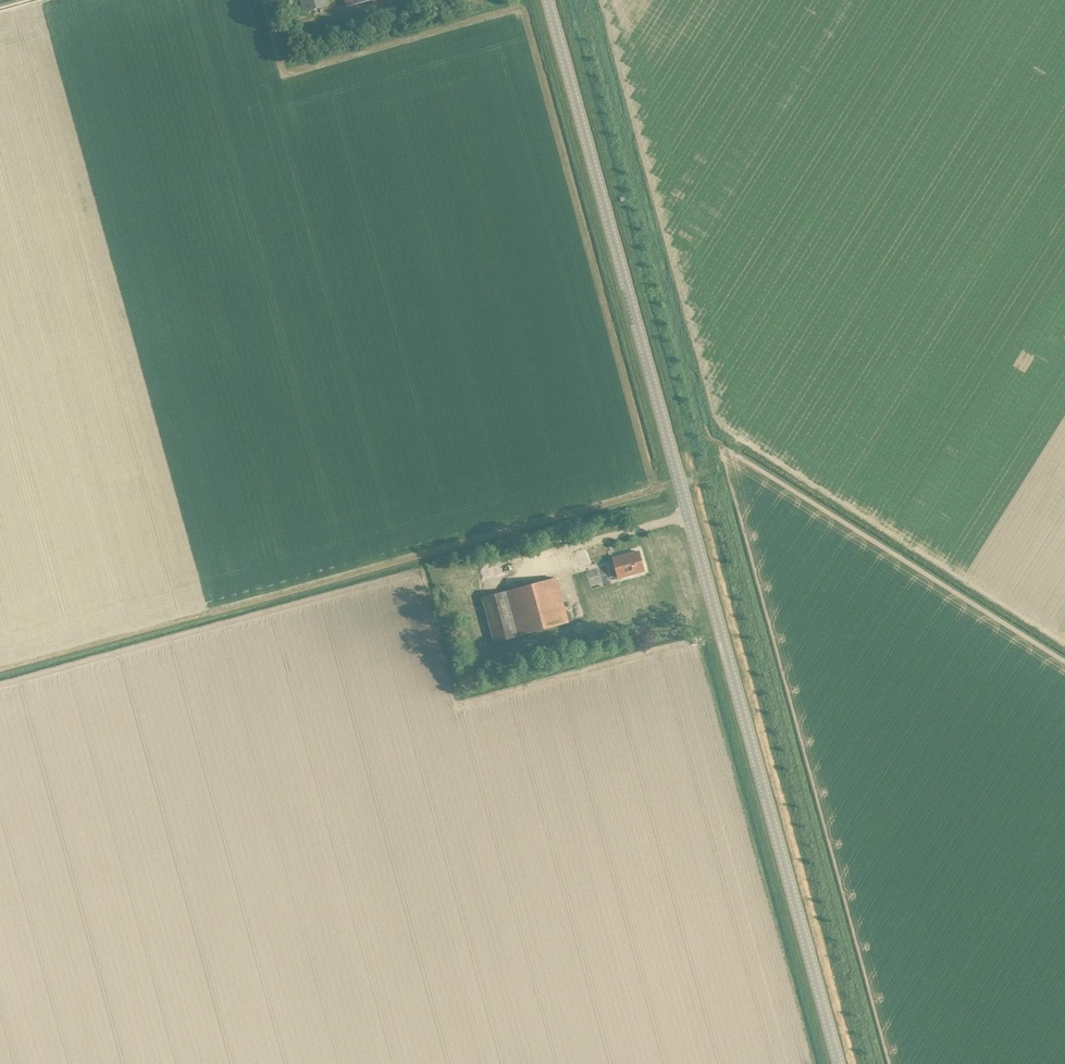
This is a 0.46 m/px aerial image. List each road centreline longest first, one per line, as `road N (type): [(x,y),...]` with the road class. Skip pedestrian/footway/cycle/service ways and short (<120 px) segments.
road 1 (tertiary): [(835,1063),(546,0)]

